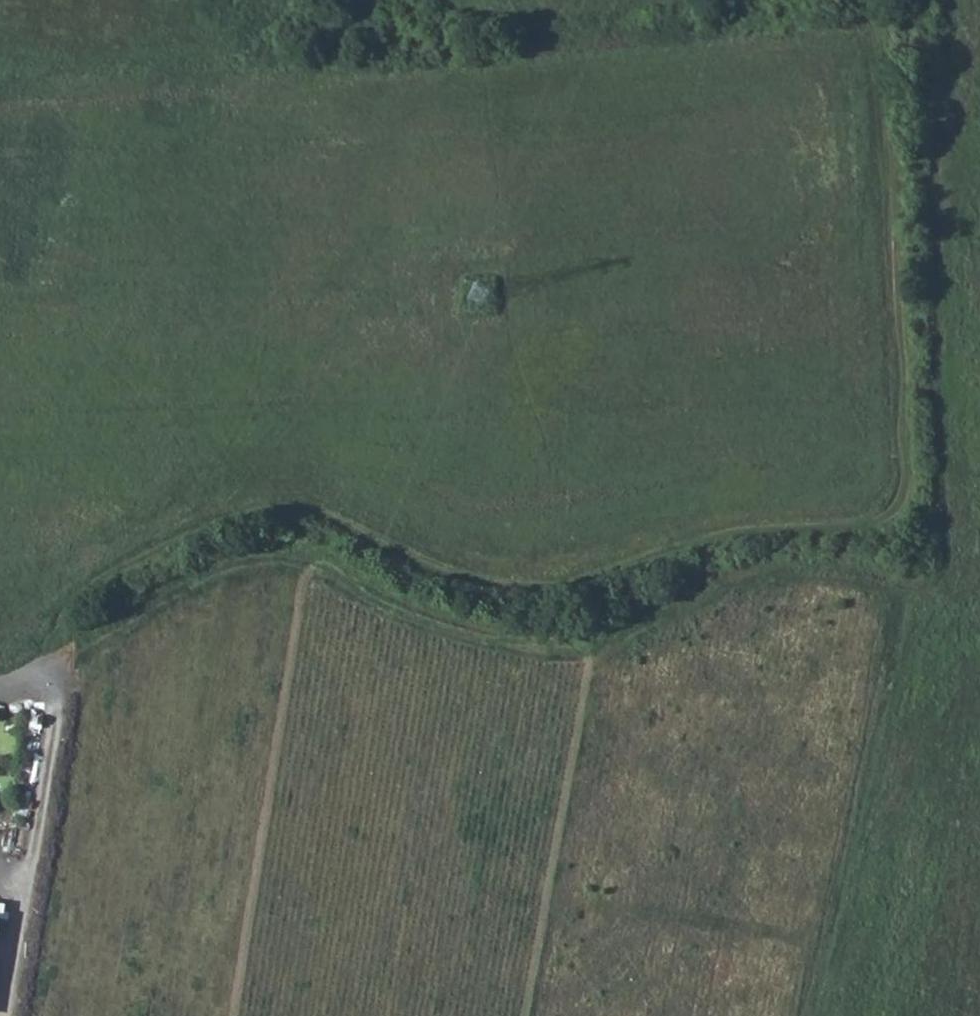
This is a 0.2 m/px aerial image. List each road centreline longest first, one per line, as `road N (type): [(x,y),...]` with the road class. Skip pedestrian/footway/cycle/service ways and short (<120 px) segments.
road 1 (track): [(0,687),(152,602),(228,568),(270,560),(328,575),(418,617),(540,645),(583,643),(765,575),(819,570),(901,591)]
road 2 (track): [(901,591),(855,888),(816,1015)]

